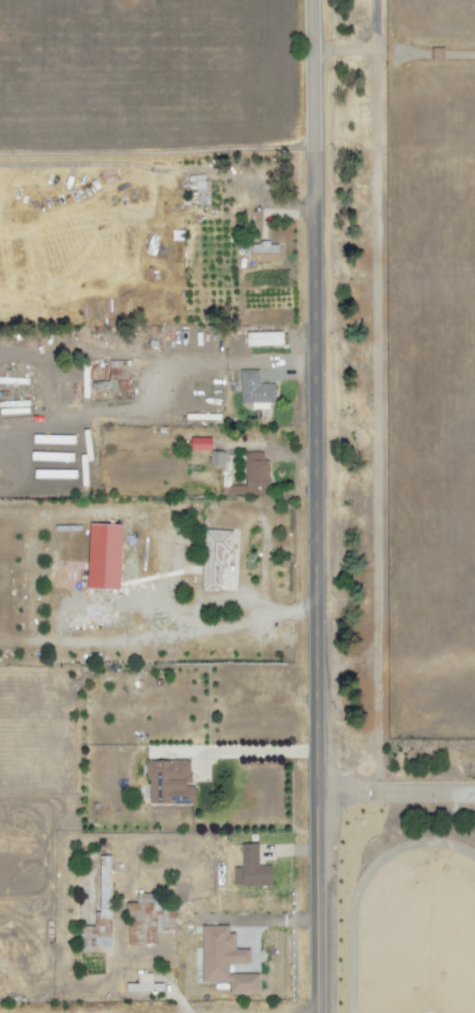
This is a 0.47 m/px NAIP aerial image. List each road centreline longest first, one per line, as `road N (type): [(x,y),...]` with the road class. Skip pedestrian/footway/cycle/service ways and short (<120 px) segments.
road 1 (residential): [(314,0),(320,1012)]

